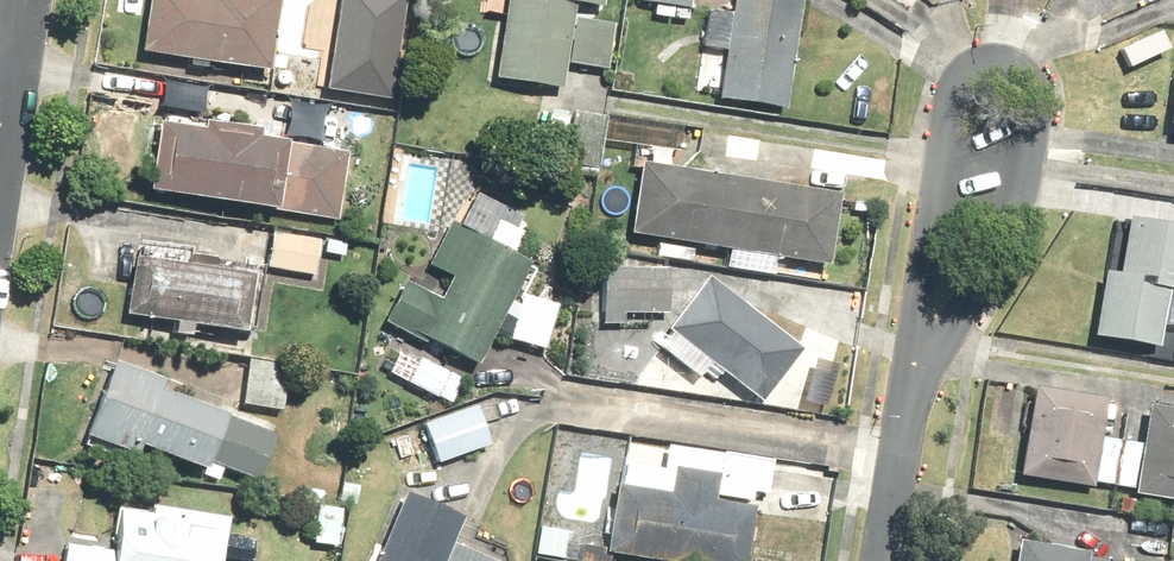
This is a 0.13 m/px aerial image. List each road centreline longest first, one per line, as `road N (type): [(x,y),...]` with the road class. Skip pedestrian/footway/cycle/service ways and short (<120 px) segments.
road 1 (residential): [(926,335),(1021,193),(1043,124),(1043,95),(1027,72),(983,60),(959,80),(950,113)]
road 2 (residential): [(926,335),(888,560)]
road 3 (residential): [(950,113),(926,335)]
road 4 (residential): [(24,0),(0,151)]

